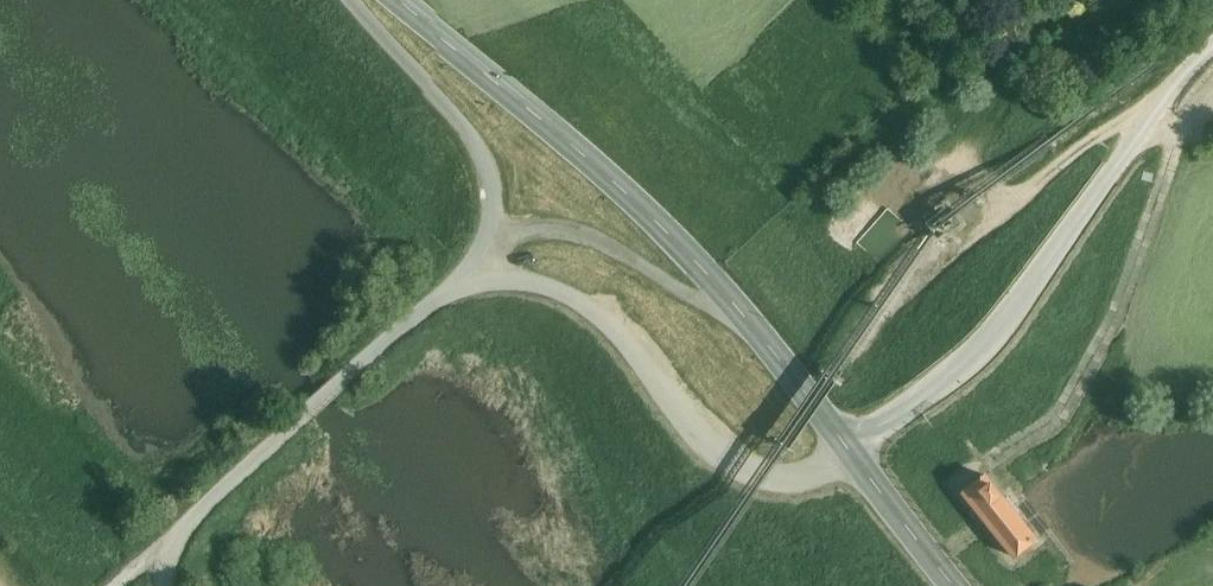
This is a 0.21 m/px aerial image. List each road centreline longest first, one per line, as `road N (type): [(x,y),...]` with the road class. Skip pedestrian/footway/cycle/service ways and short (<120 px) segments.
road 1 (track): [(449,294),(497,282),(560,292),(608,319),(717,447),(756,474),(801,483),(830,470),(1001,327),(1212,47)]
road 2 (tertiary): [(954,585),(855,449),(664,226),(399,0)]
road 3 (track): [(347,0),(471,138),(490,173),(486,251),(449,294),(197,510),(171,544),(164,585)]
road 4 (track): [(746,316),(700,304),(622,250),(538,227),(486,251)]

